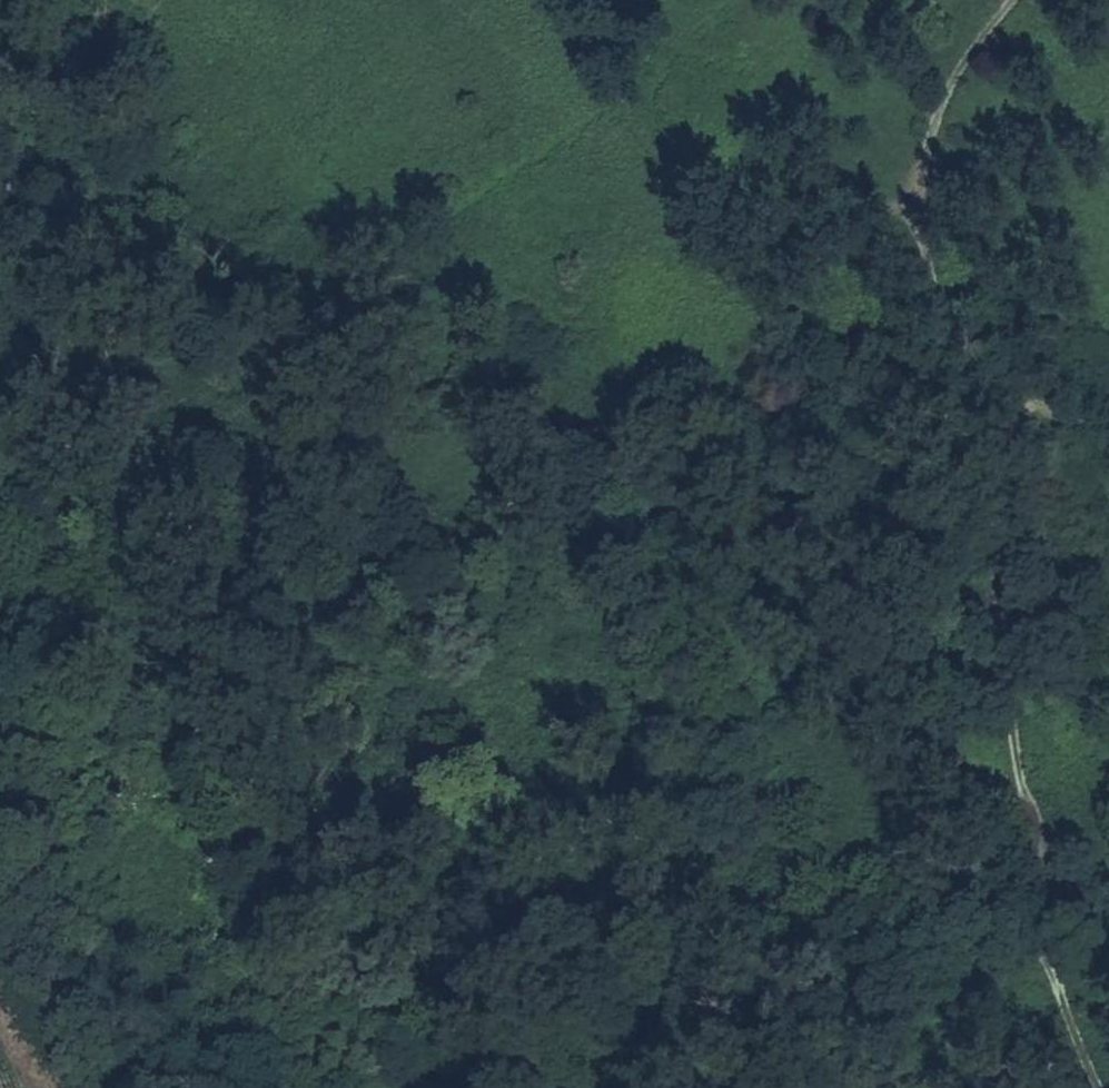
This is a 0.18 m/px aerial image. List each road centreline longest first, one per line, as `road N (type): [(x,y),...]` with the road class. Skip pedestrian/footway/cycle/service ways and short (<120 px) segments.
road 1 (track): [(1095,1087),(1047,943),(924,199),(921,155),(954,79),(1015,0)]

